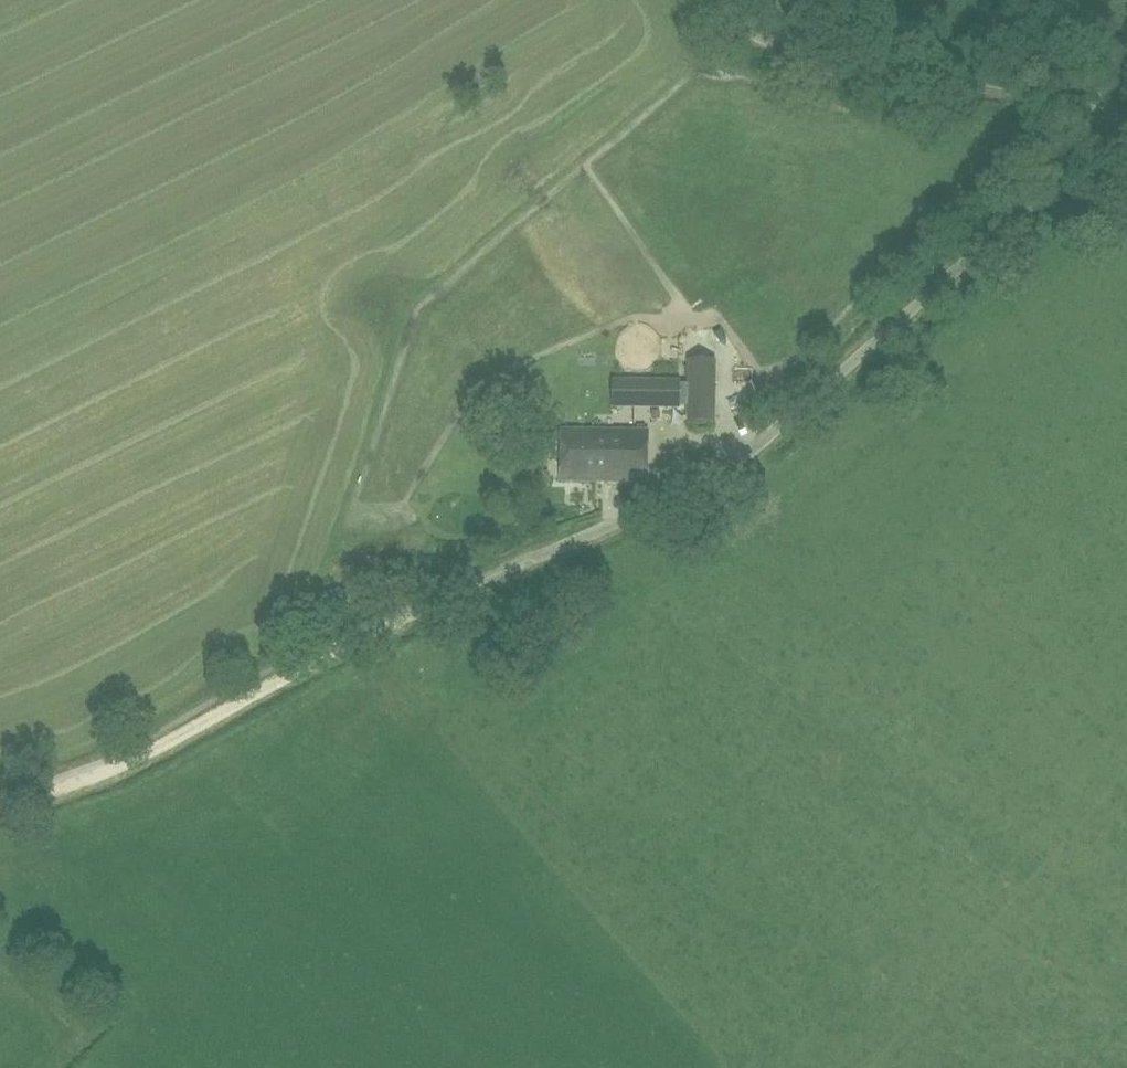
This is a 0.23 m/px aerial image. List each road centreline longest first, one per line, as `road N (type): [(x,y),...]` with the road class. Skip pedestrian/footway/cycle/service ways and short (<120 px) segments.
road 1 (unclassified): [(1126,133),(1077,164),(738,459),(536,557)]
road 2 (track): [(0,803),(139,755),(536,557)]
road 3 (track): [(704,0),(815,58),(1126,119)]

